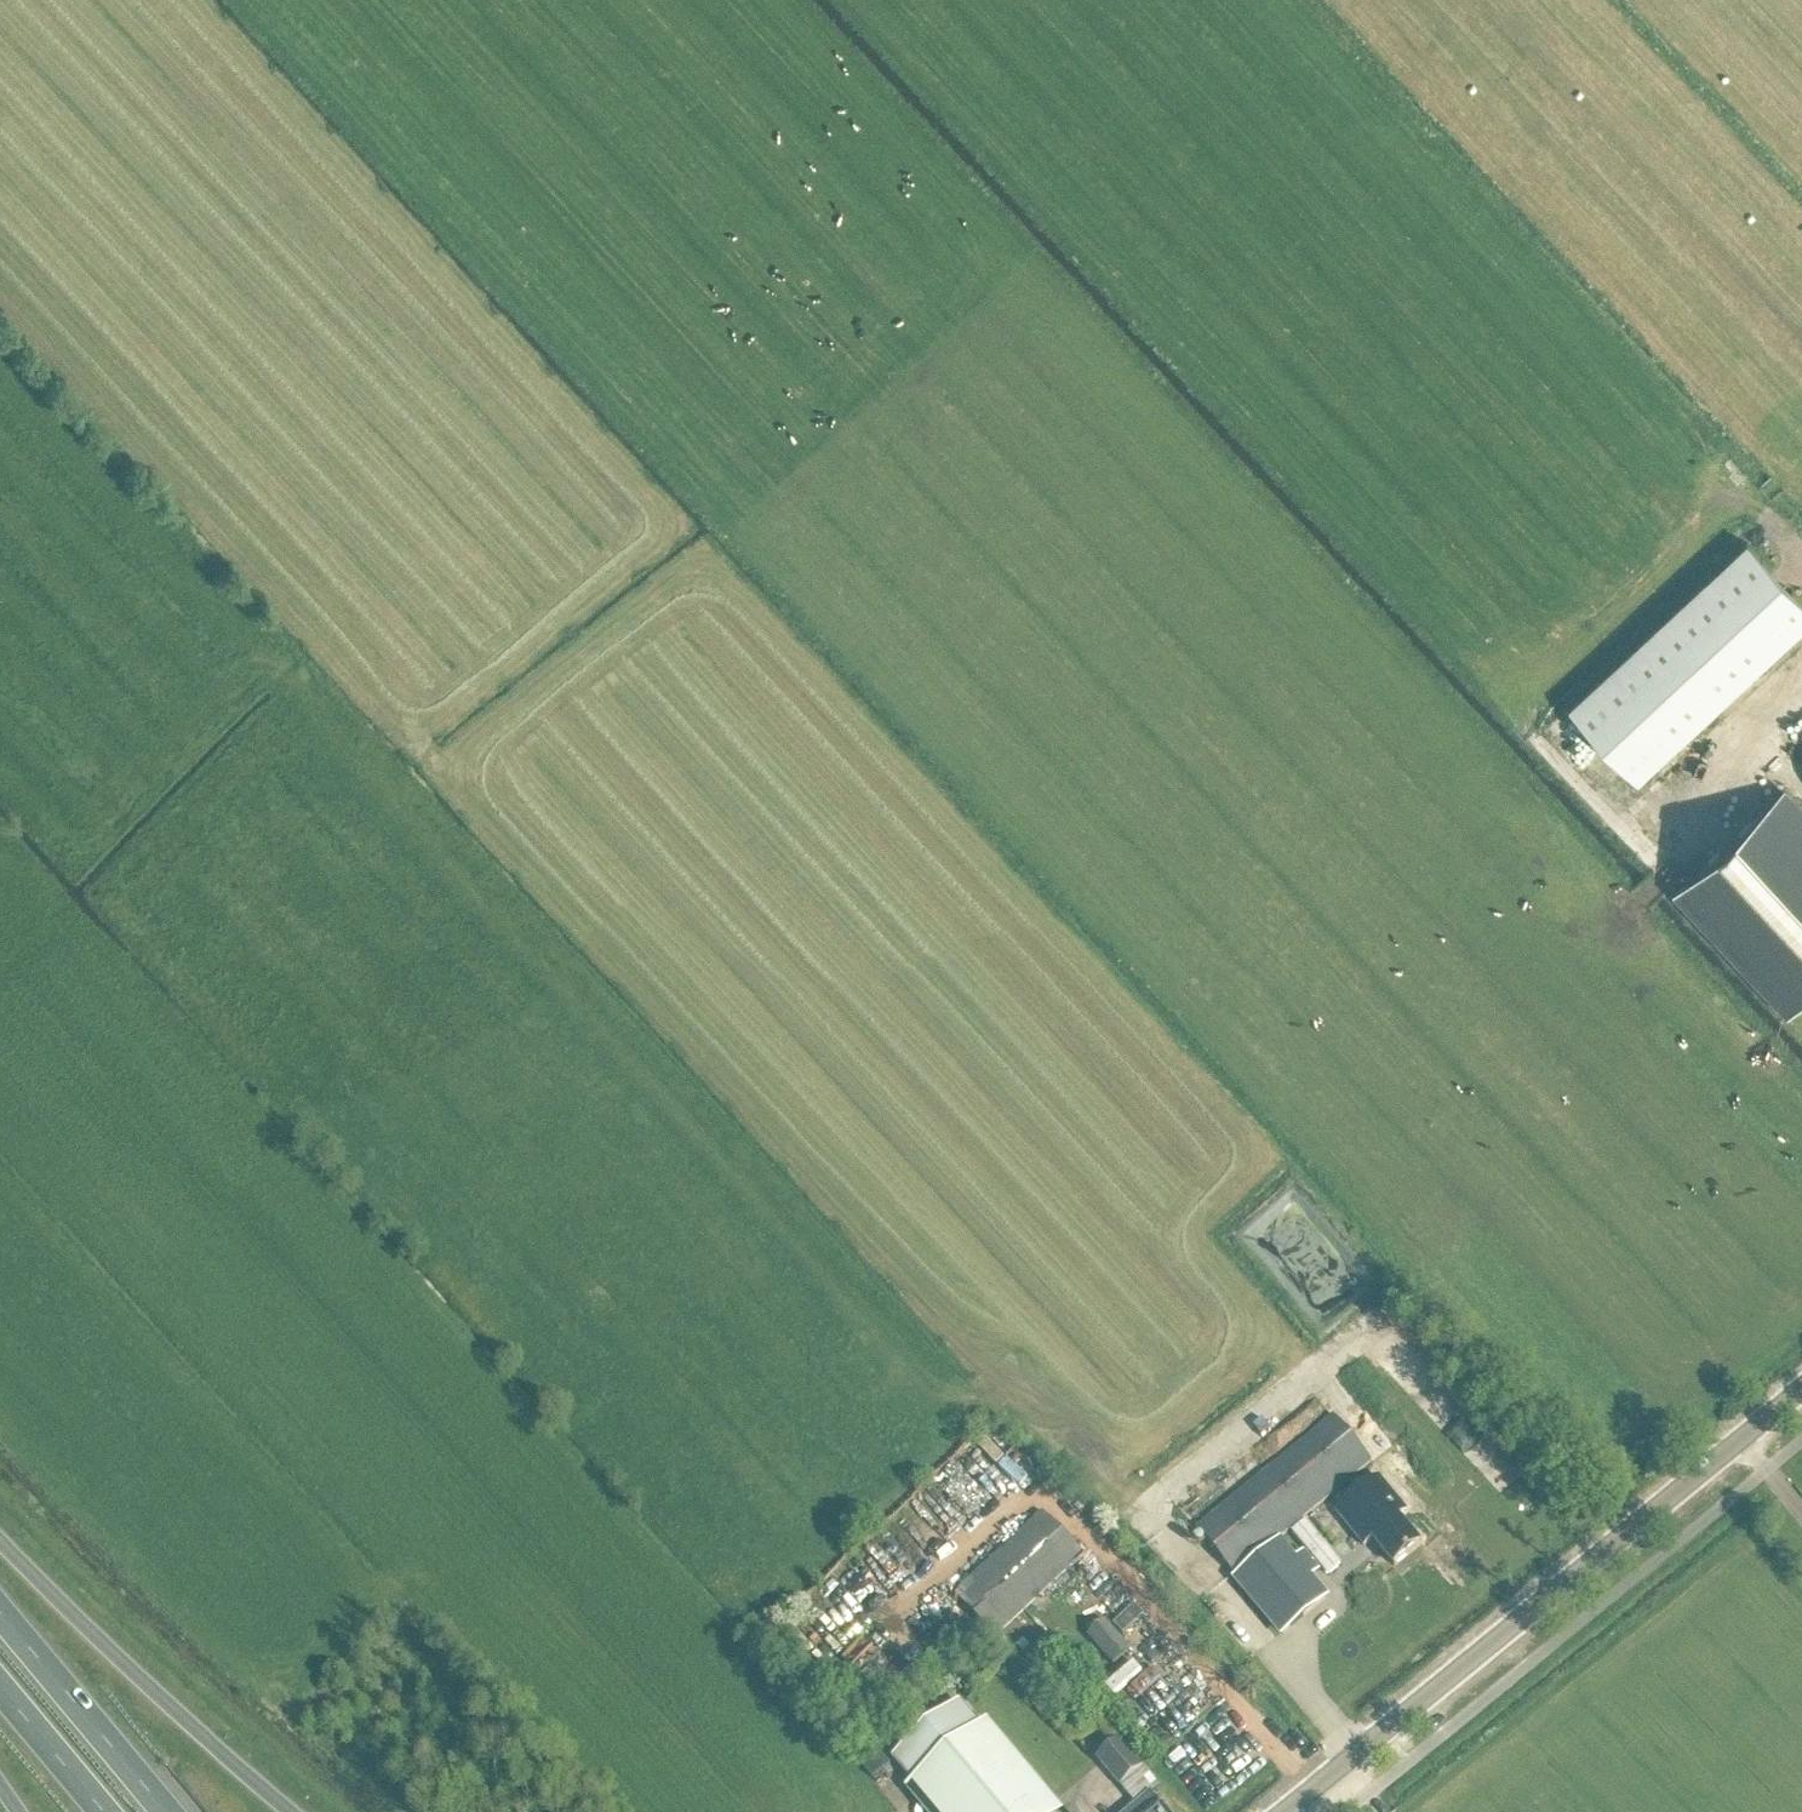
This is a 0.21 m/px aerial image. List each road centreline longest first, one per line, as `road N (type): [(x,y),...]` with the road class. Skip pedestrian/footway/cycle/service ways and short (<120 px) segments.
road 1 (tertiary): [(1288,1811),(1801,1390)]
road 2 (trunk): [(290,1811),(0,1542)]
road 3 (trunk): [(167,1811),(0,1611)]
road 4 (trunk): [(0,1689),(103,1811)]

